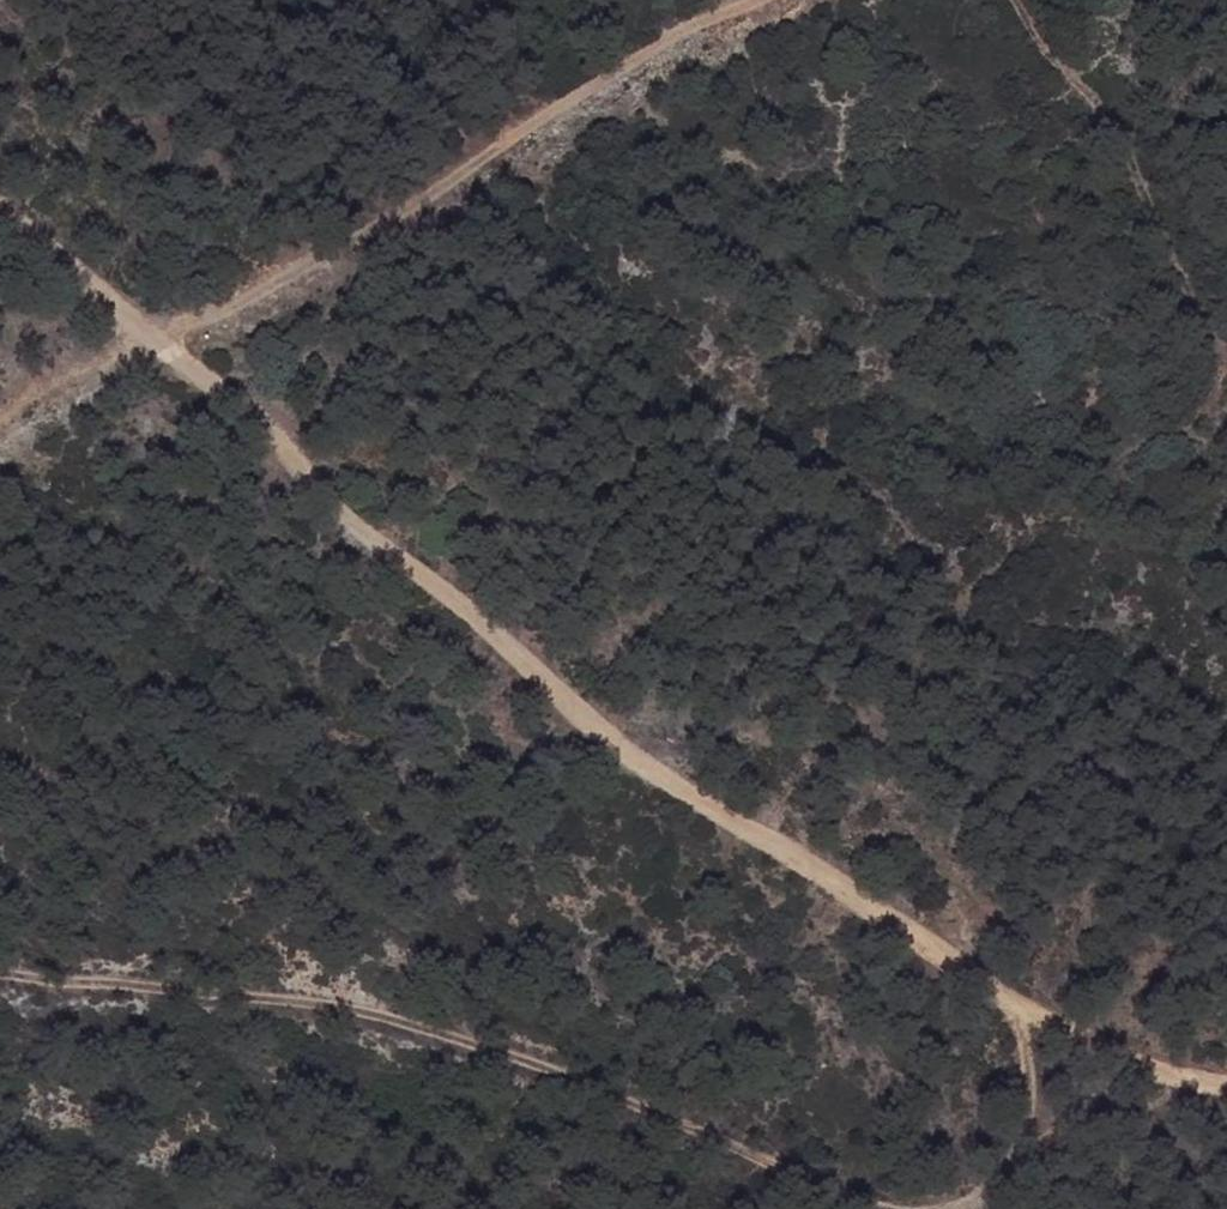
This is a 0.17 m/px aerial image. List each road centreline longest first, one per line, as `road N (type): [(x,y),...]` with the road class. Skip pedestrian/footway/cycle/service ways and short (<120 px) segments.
road 1 (track): [(164,343),(323,497),(643,759),(1078,1042),(1226,1086)]
road 2 (track): [(0,971),(378,1010),(597,1091),(792,1196),(877,1208)]
road 3 (track): [(742,0),(271,291),(164,343)]
road 4 (track): [(1226,346),(1140,157),(1051,57),(1020,0)]
road 5 (track): [(0,205),(164,343)]
road 6 (track): [(963,1208),(988,1204),(1078,1042)]

